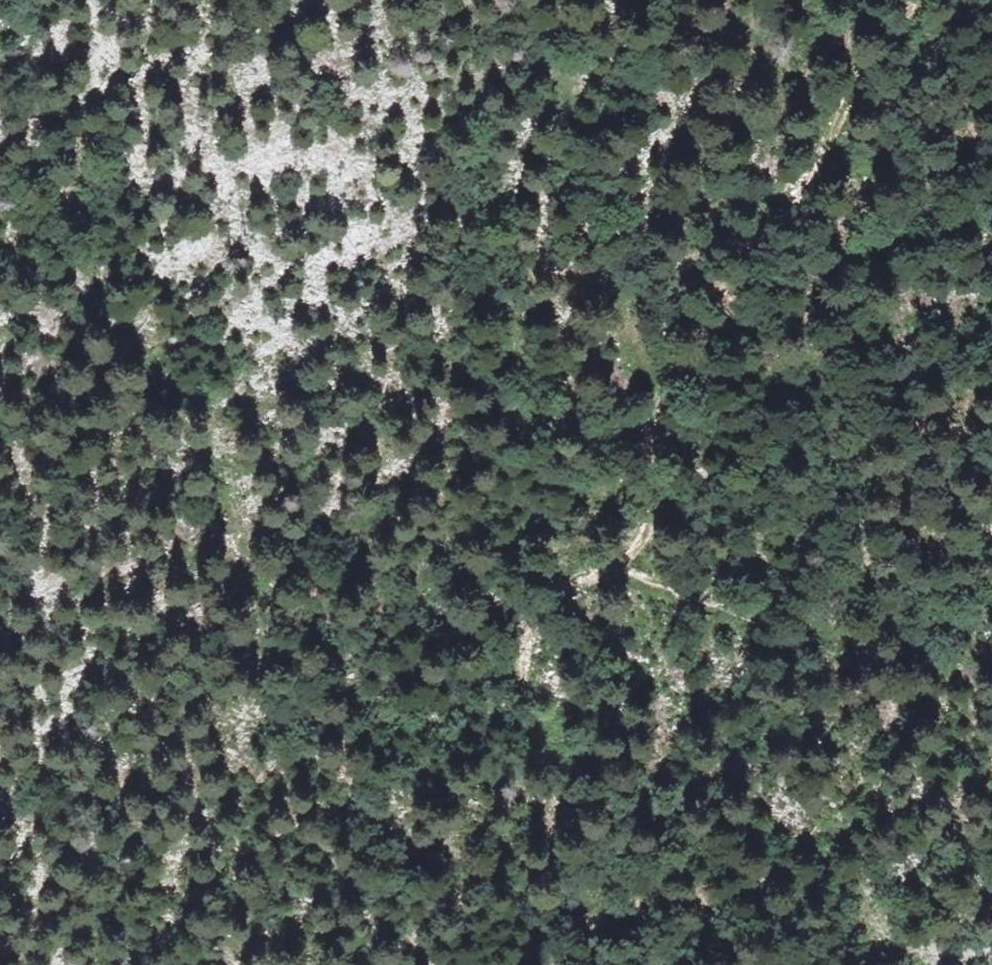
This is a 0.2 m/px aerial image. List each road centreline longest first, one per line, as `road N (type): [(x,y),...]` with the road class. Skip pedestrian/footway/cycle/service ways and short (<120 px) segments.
road 1 (track): [(637,964),(614,873),(528,707),(532,665),(606,562),(607,530),(659,447),(671,389),(698,332),(735,283),(732,257),(758,200),(835,121),(843,88),(860,70),(867,11),(883,10),(890,0)]

